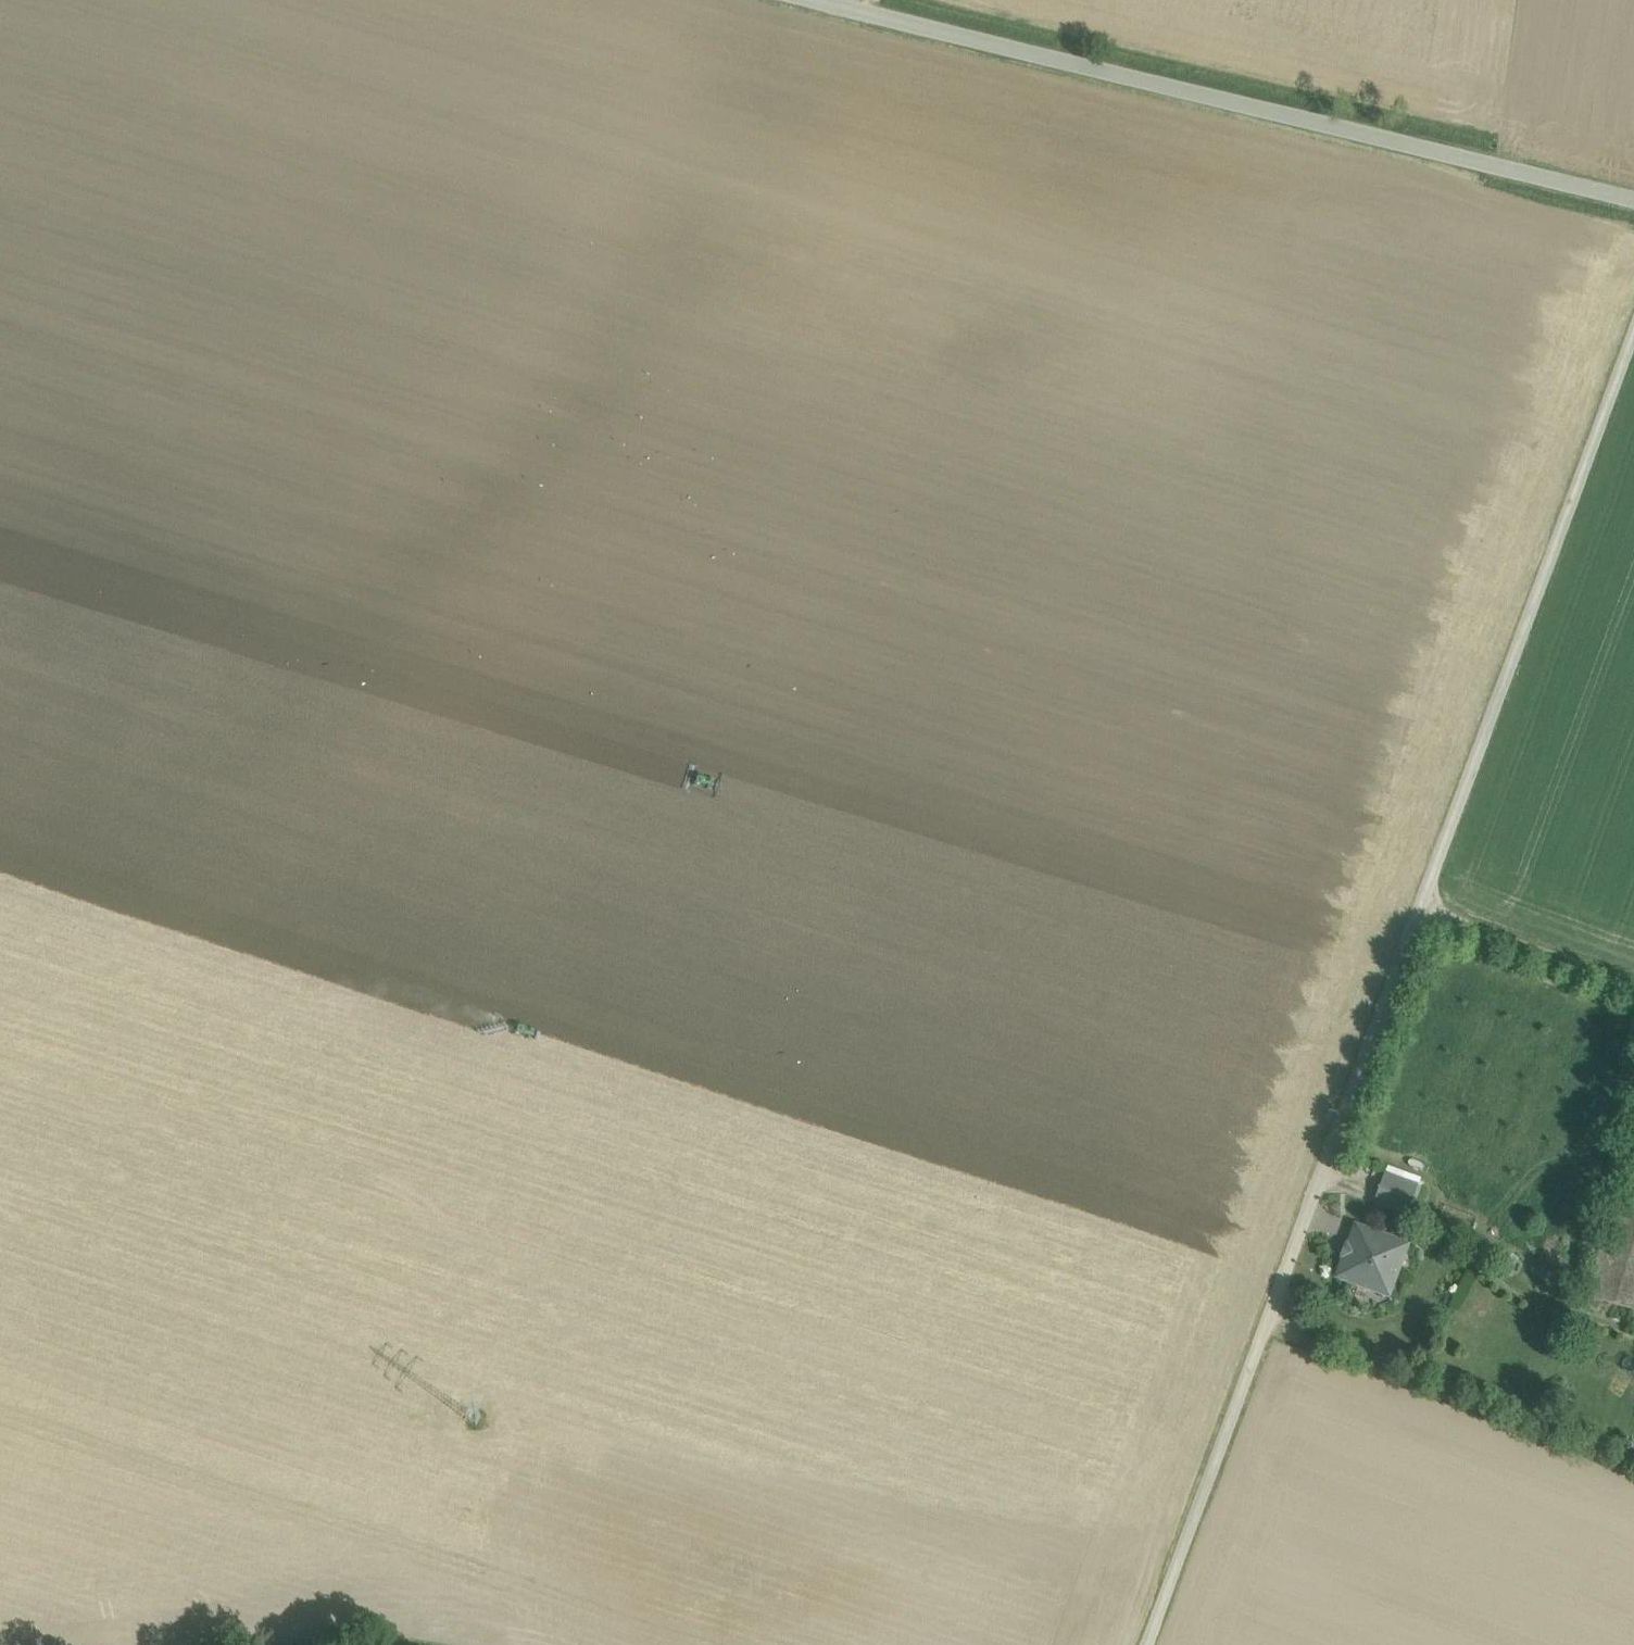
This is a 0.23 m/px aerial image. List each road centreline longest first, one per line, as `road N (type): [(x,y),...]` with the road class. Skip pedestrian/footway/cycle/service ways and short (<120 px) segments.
road 1 (unclassified): [(1633,334),(1148,1644)]
road 2 (unclassified): [(1633,198),(818,0)]

